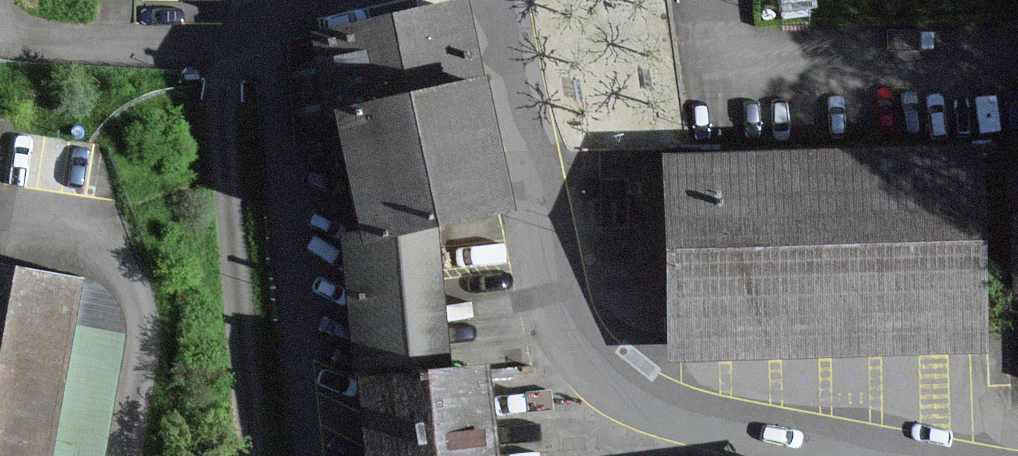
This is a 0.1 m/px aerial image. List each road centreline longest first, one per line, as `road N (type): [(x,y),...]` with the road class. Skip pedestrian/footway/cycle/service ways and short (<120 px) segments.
road 1 (residential): [(866,455),(736,436),(648,411),(593,369),(563,319),(550,271)]
road 2 (residential): [(502,0),(550,271)]

